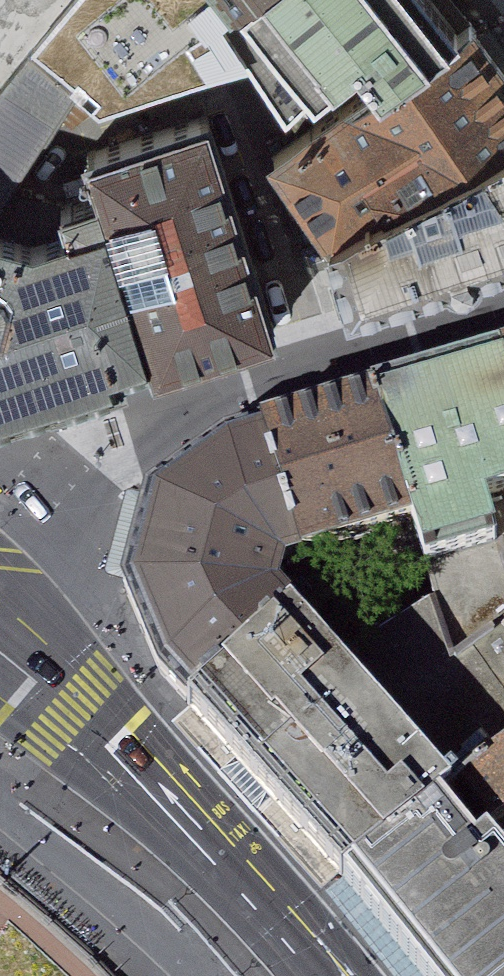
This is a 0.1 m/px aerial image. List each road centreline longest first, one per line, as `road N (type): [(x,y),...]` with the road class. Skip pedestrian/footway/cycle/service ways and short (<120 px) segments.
road 1 (primary): [(0,654),(116,755),(305,975)]

